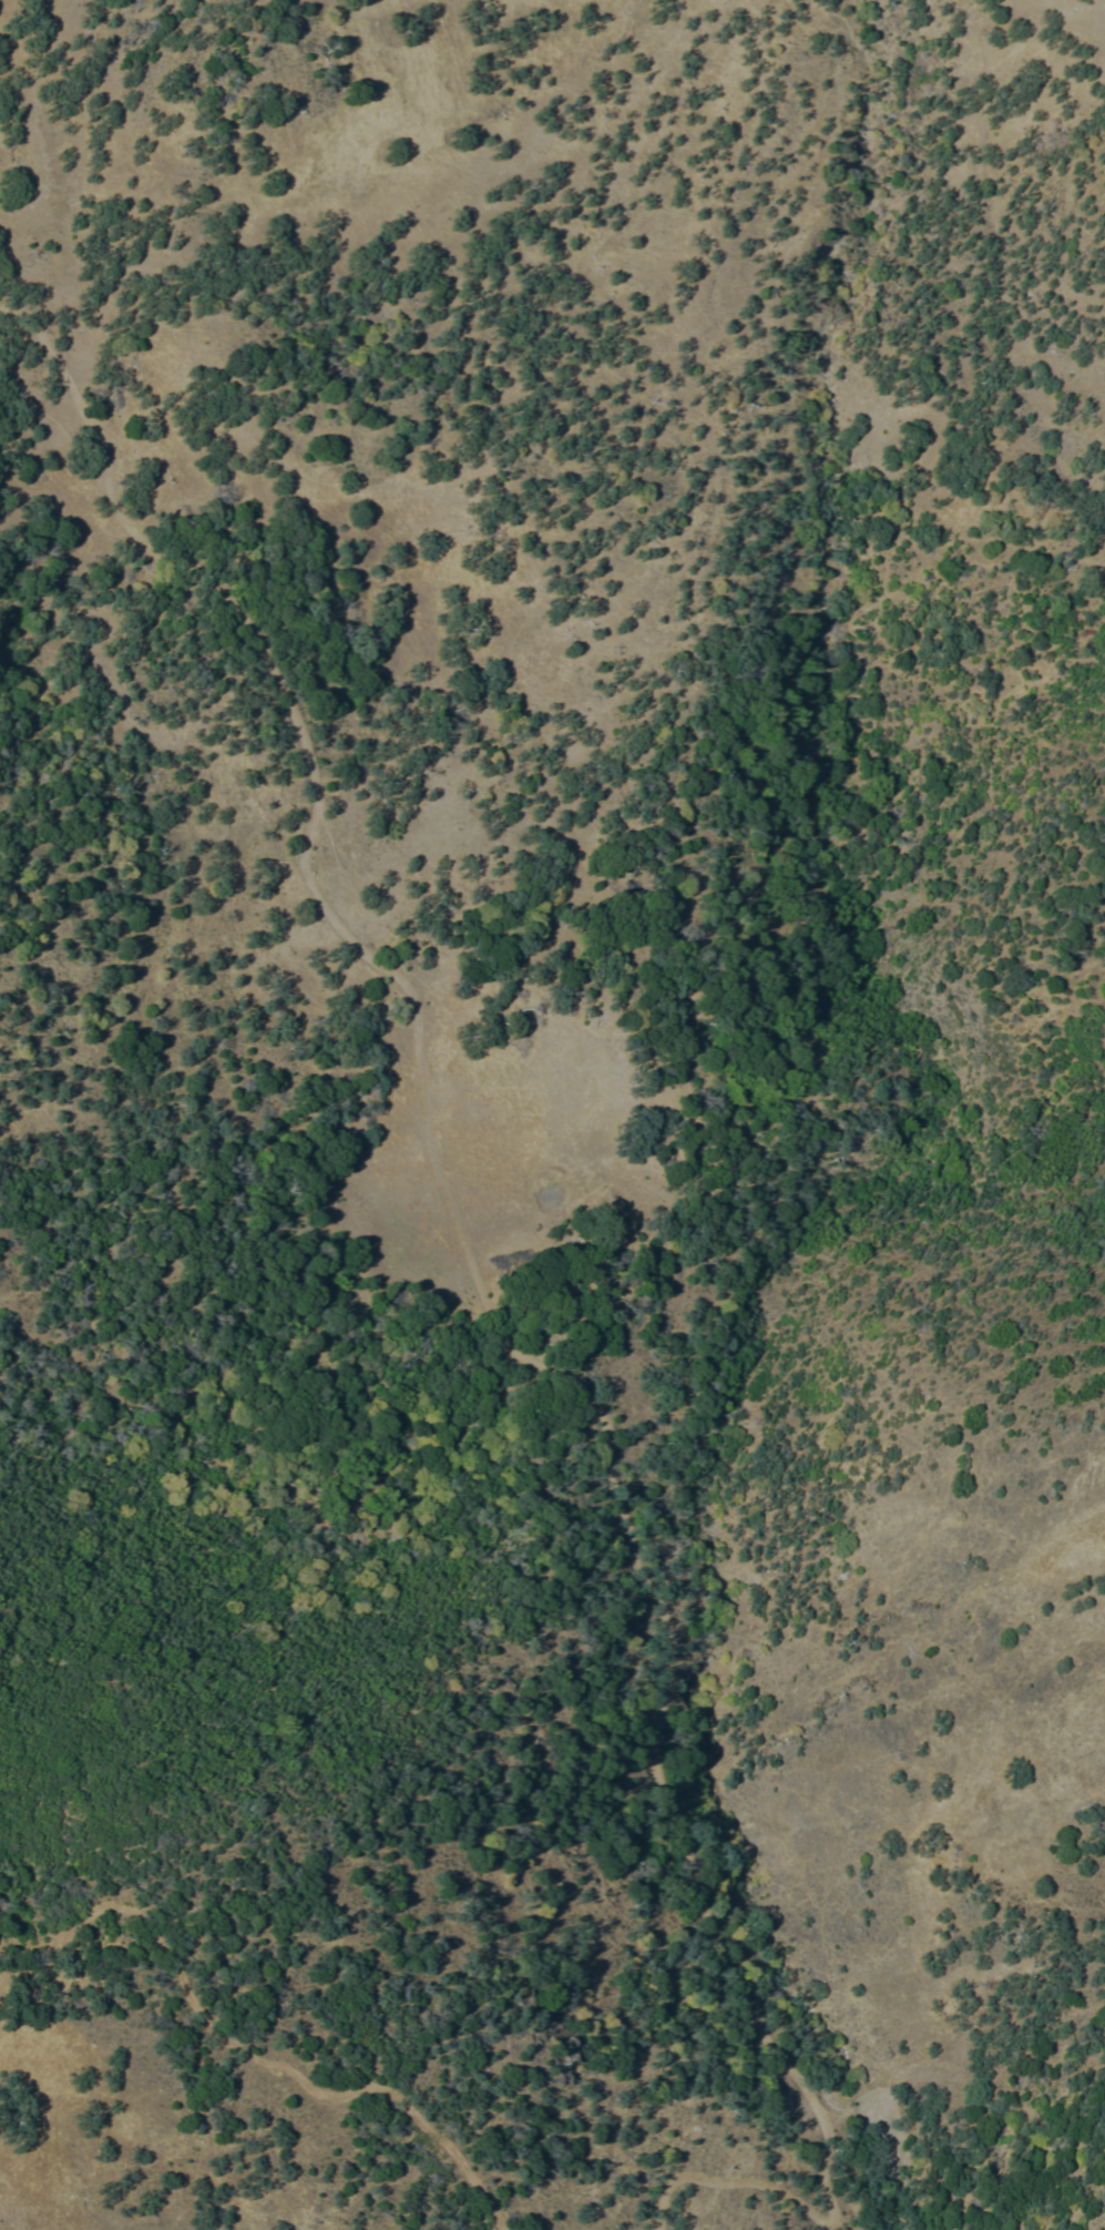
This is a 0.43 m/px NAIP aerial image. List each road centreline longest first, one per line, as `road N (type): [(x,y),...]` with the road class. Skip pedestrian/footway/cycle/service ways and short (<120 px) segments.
road 1 (track): [(501,2229),(446,2144),(389,2096),(316,2095),(288,2071),(234,2051),(204,2019),(166,1945),(0,1997)]

